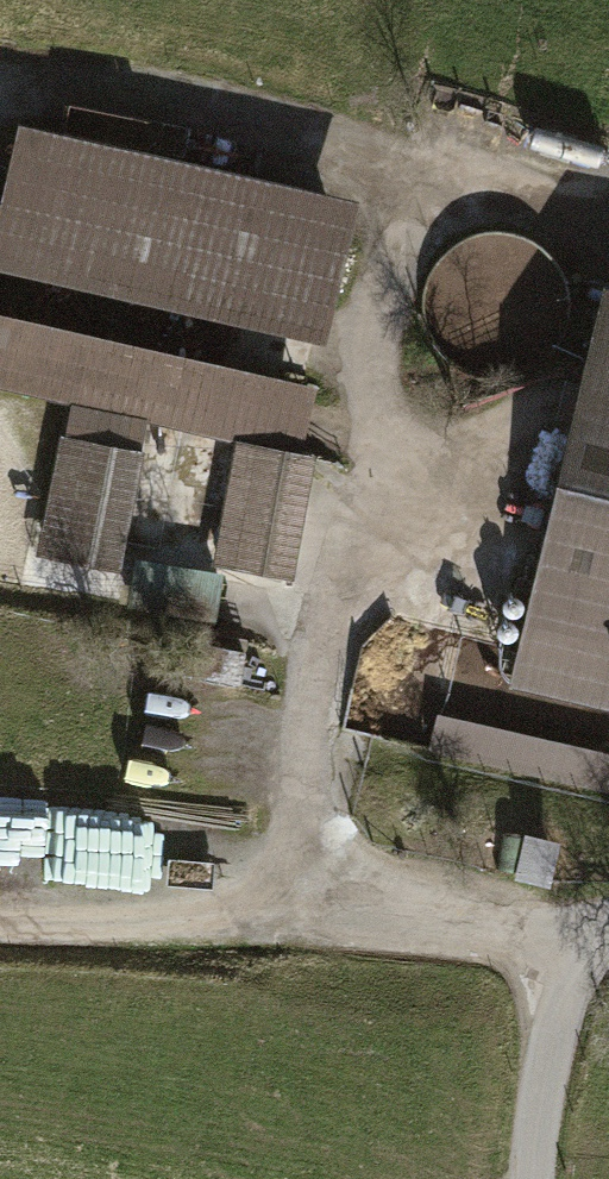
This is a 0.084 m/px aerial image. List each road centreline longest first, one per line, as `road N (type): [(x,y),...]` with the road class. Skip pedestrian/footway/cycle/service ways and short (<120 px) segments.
road 1 (track): [(0,928),(188,934),(313,853)]
road 2 (unclassified): [(535,1178),(542,1105),(576,962),(608,935)]

